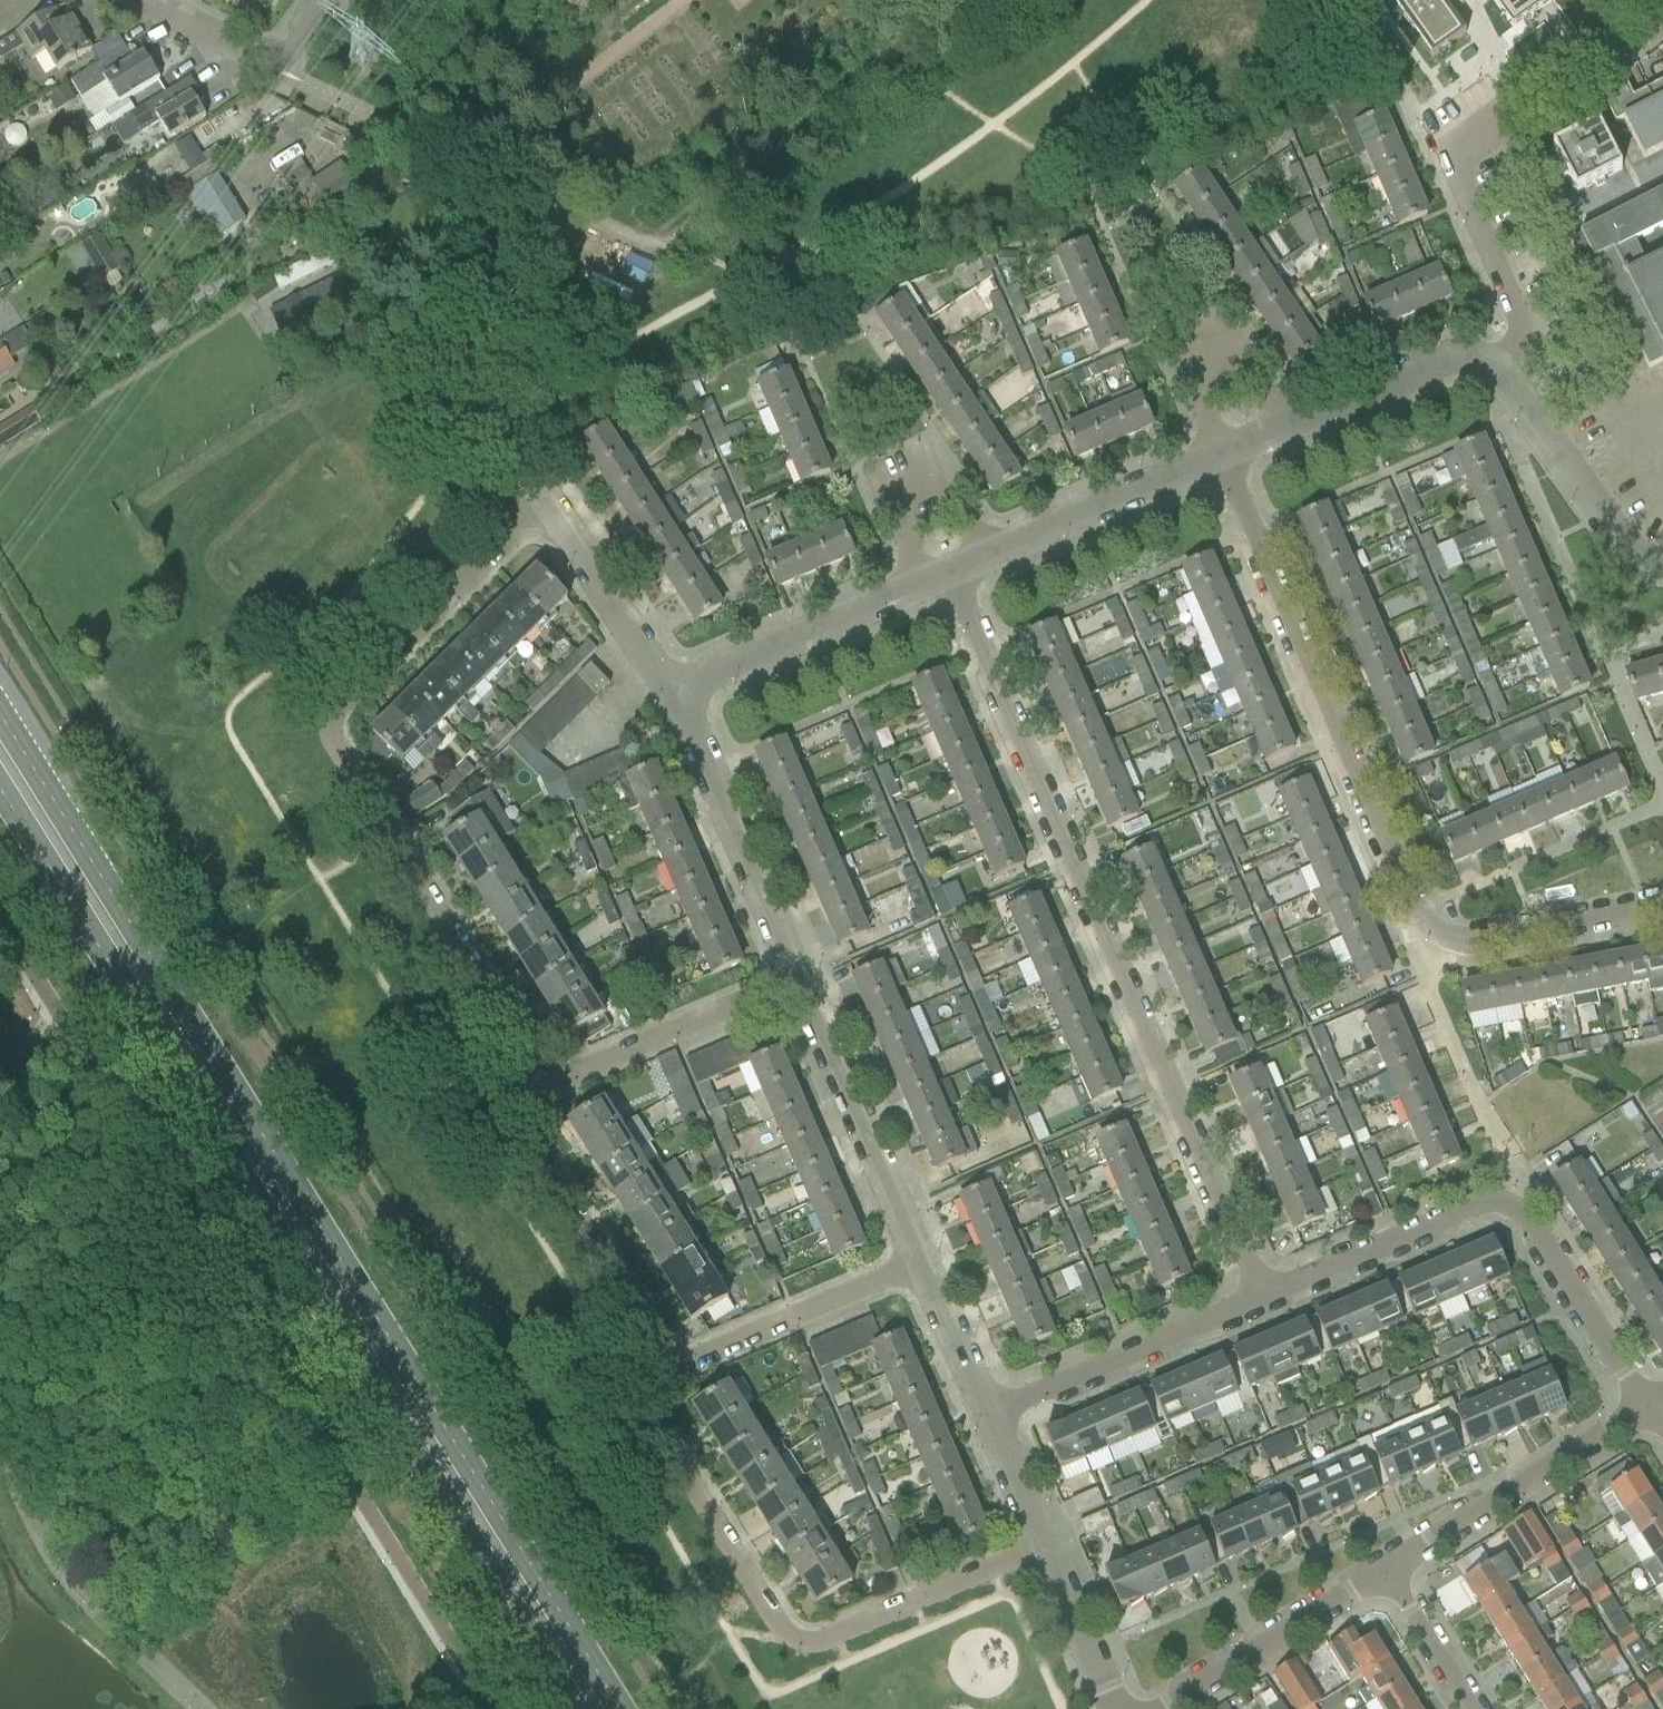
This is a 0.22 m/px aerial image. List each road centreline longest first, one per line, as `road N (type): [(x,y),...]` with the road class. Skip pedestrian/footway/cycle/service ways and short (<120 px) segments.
road 1 (primary): [(617,1708),(0,717)]
road 2 (primary): [(0,788),(571,1708)]
road 3 (residential): [(1260,1296),(950,575)]
road 4 (residential): [(1662,906),(1451,942),(1412,920),(1223,457)]
road 5 (residential): [(544,1086),(327,737),(347,700),(546,509)]
road 6 (residential): [(1039,1547),(817,1645),(789,1640),(645,1409),(649,1381),(672,1371)]
road 7 (residential): [(546,509),(443,333),(447,285),(487,158),(657,233)]
road 8 (residential): [(1260,1296),(1479,1203),(1508,1203),(1528,1217),(1651,1410)]
road 9 (residential): [(1662,512),(1599,389),(1517,189),(1468,213)]
road 10 (residential): [(672,1371),(519,1123),(522,1100),(544,1086)]
road 11 (residential): [(797,983),(672,695)]
road 12 (residential): [(1387,1575),(1651,1410)]
road 13 (residential): [(919,1267),(797,983)]
road 14 (residential): [(983,1417),(1260,1296)]
road 15 (residential): [(544,1086),(797,983)]
road 16 (residential): [(672,695),(920,588)]
road 17 (residential): [(919,1267),(672,1371)]
road 18 (residential): [(986,559),(1223,457)]
road 19 (residential): [(1662,565),(1623,552),(1501,375)]
road 20 (residential): [(1173,1708),(1387,1575)]
road 21 (residential): [(920,588),(892,490),(931,473),(986,559)]
road 22 (residential): [(1284,431),(1458,358),(1501,375)]
road 23 (residential): [(672,695),(546,509)]
road 24 (residential): [(1501,375),(1521,324),(1468,213)]
road 25 (residential): [(1109,1708),(1039,1547)]
road 26 (residential): [(983,1417),(919,1267)]
road 27 (residential): [(1387,1575),(1470,1708)]
road 28 (residential): [(288,61),(155,0)]
road 29 (residential): [(1468,213),(1445,165),(1515,105)]
road 30 (residential): [(1039,1547),(983,1417)]
road 31 (residential): [(1223,457),(1193,369),(1237,350)]

